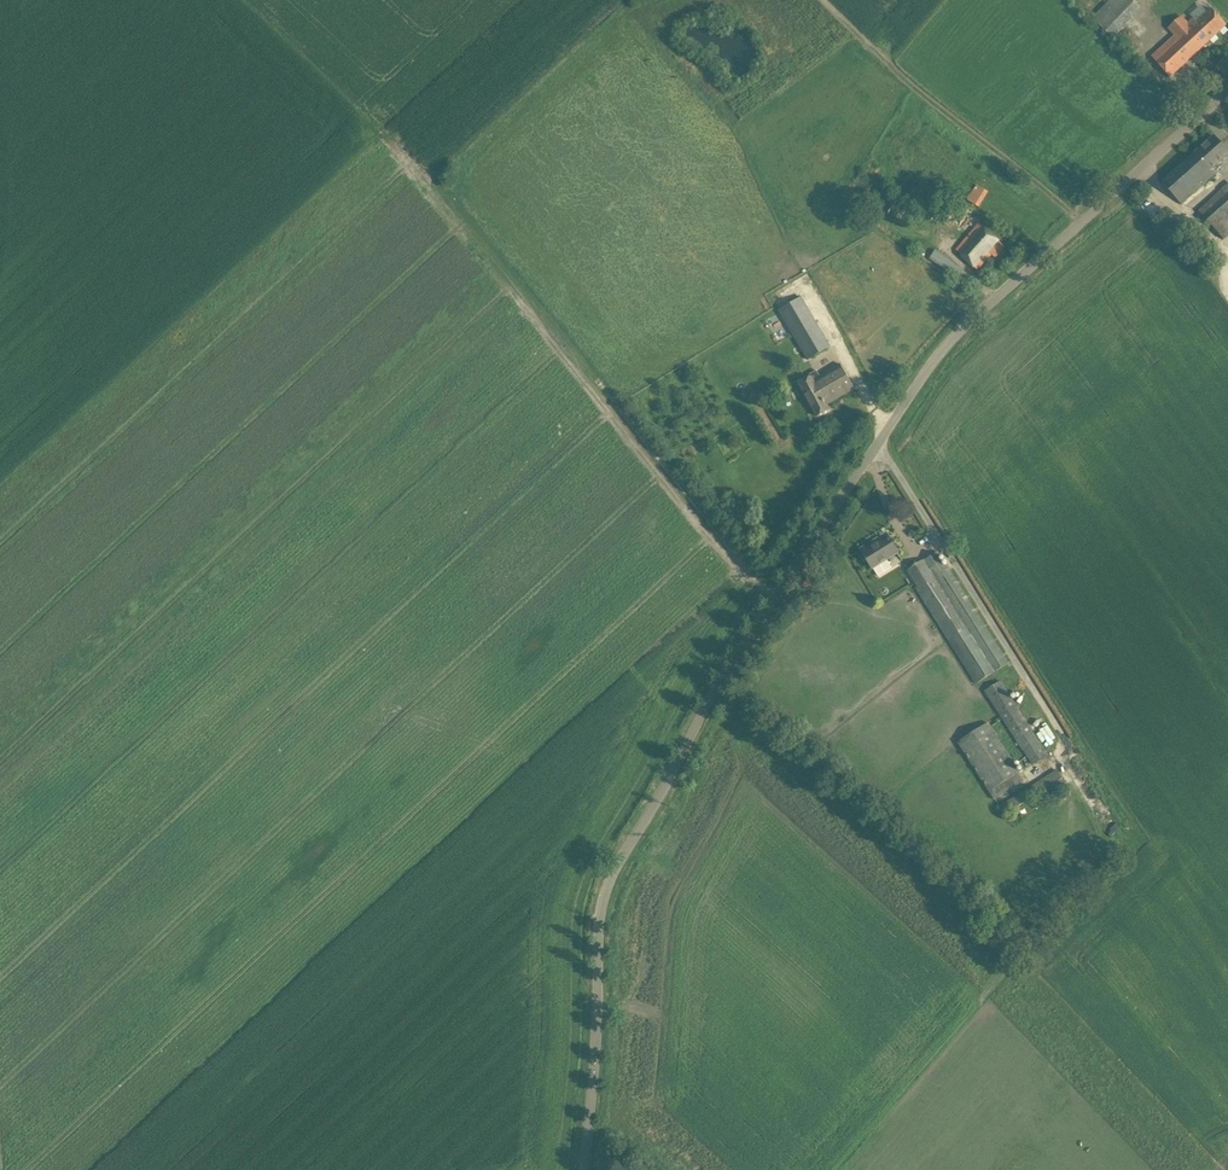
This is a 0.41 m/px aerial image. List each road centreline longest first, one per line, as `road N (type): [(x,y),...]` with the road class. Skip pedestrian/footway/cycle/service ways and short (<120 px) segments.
road 1 (unclassified): [(583,1169),(607,876),(723,660),(983,309),(1227,88)]
road 2 (track): [(304,646),(614,400)]
road 3 (track): [(605,390),(777,586)]

